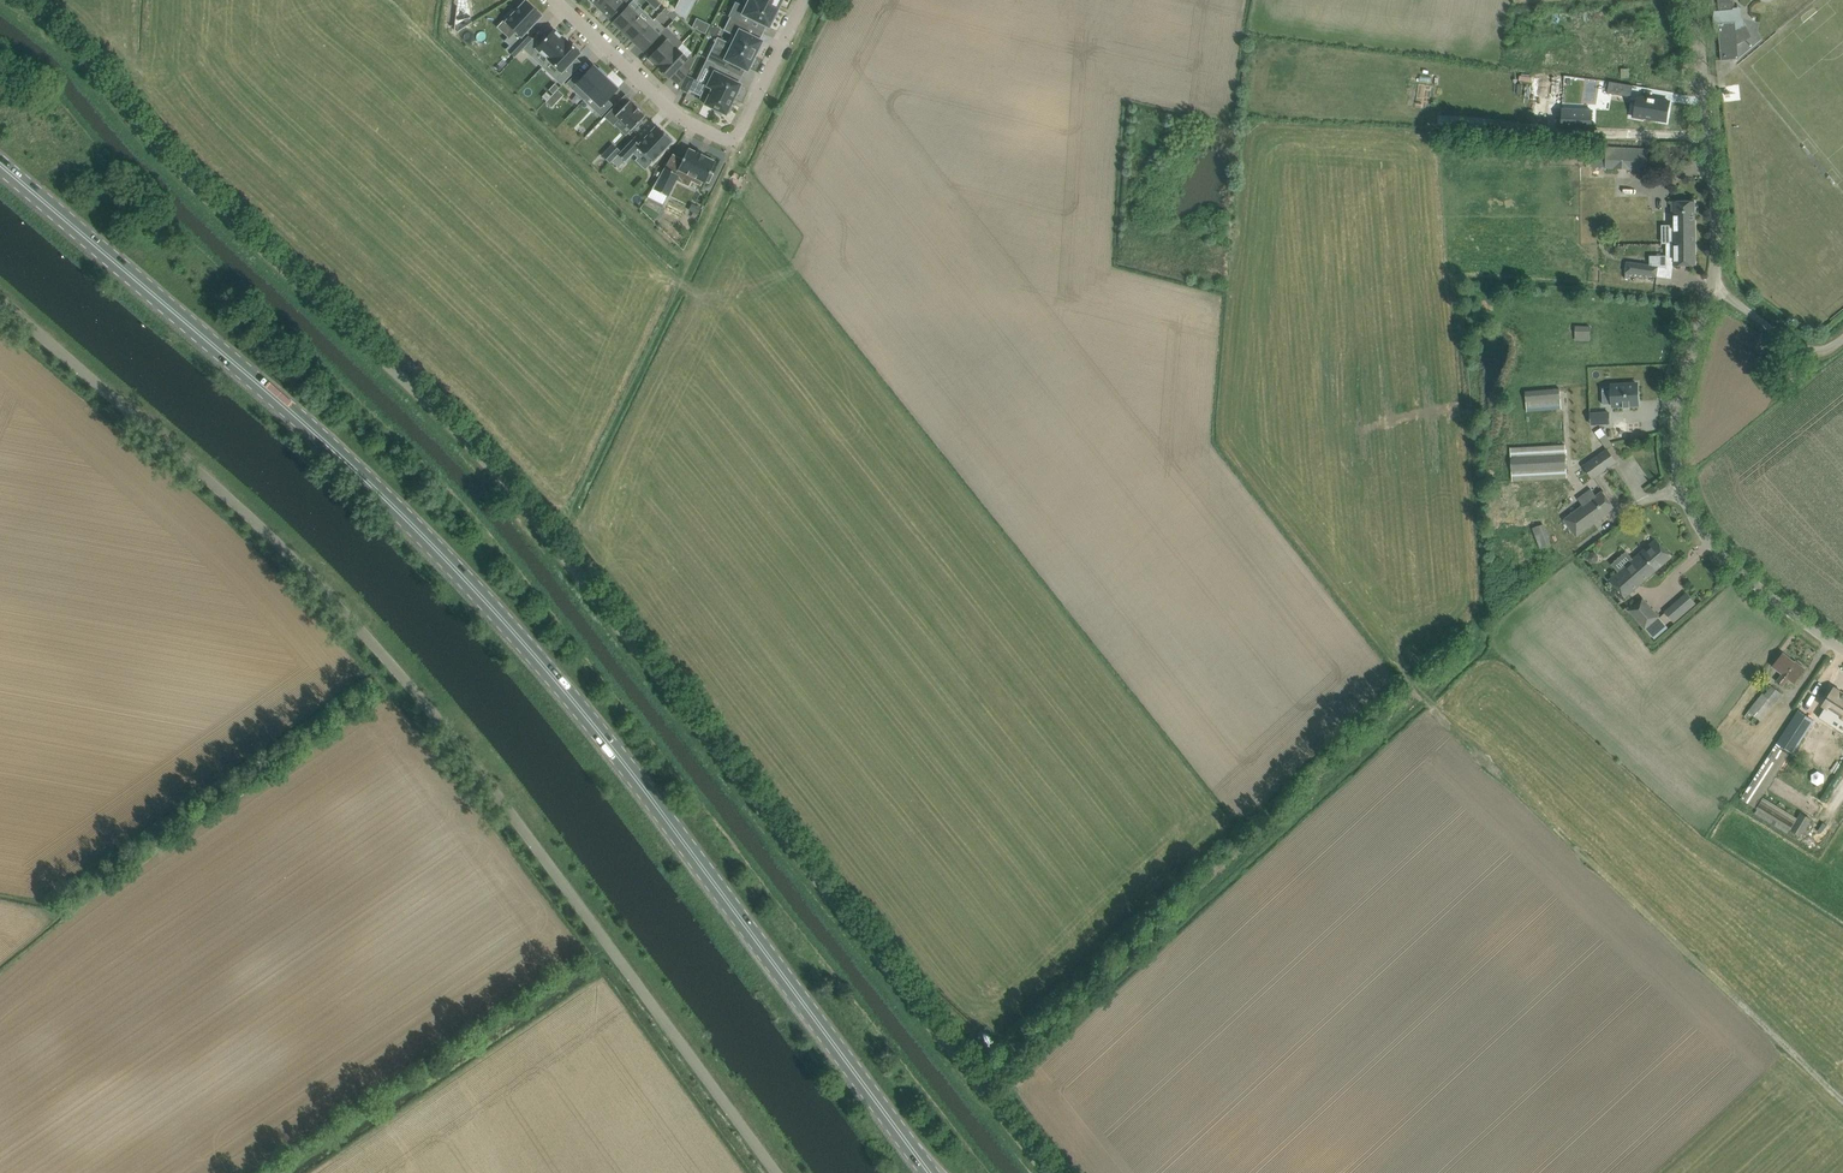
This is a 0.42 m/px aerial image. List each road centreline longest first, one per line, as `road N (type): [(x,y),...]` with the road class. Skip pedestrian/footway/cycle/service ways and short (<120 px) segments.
road 1 (unclassified): [(1041,1172),(501,487),(427,407),(180,183),(17,0)]
road 2 (primary): [(926,1172),(615,754),(481,594),(336,450),(0,161)]
road 3 (unclassified): [(772,1172),(410,688),(254,522),(0,303)]
road 4 (unclassified): [(1842,650),(1712,548),(1688,505),(1678,457),(1681,409),(1706,280)]
road 5 (residential): [(558,0),(673,117),(734,146),(808,0)]
road 6 (unclassified): [(1706,280),(1709,194),(1693,0)]
road 7 (unclassified): [(1706,280),(1789,344),(1814,350),(1842,332)]
road 8 (track): [(684,282),(734,146)]

